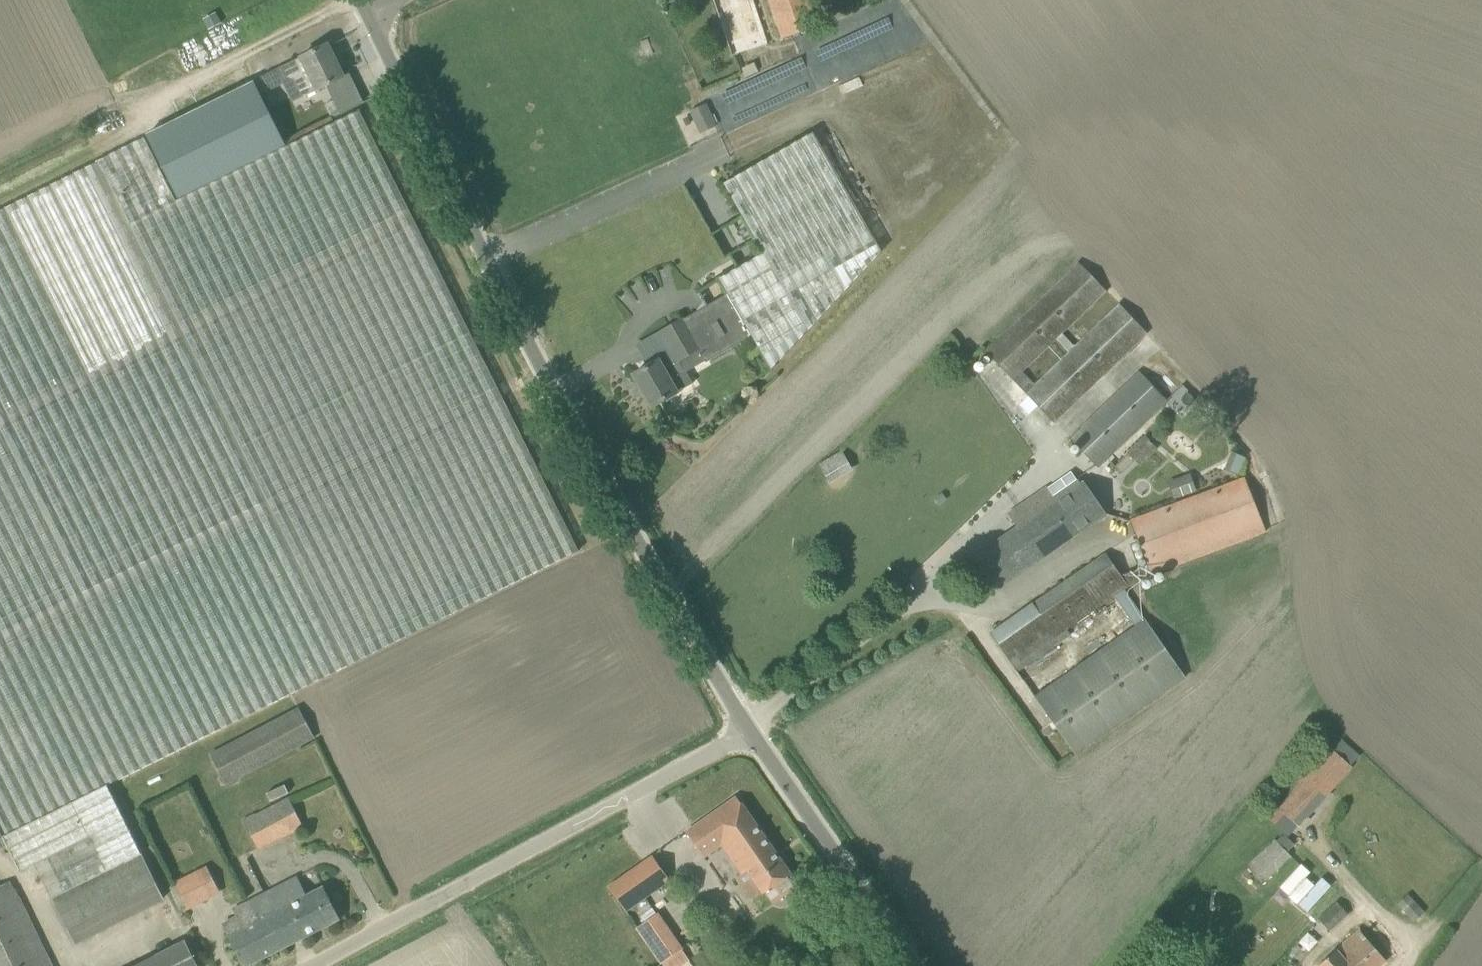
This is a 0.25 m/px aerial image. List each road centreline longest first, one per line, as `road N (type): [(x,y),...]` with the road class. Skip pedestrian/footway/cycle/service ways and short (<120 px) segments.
road 1 (tertiary): [(750,731),(668,604),(368,18)]
road 2 (unclassified): [(317,965),(750,731)]
road 3 (tertiary): [(908,965),(750,731)]
road 4 (track): [(358,1),(113,129)]
road 5 (unclassified): [(1391,965),(1393,937),(1376,906),(1311,840)]

